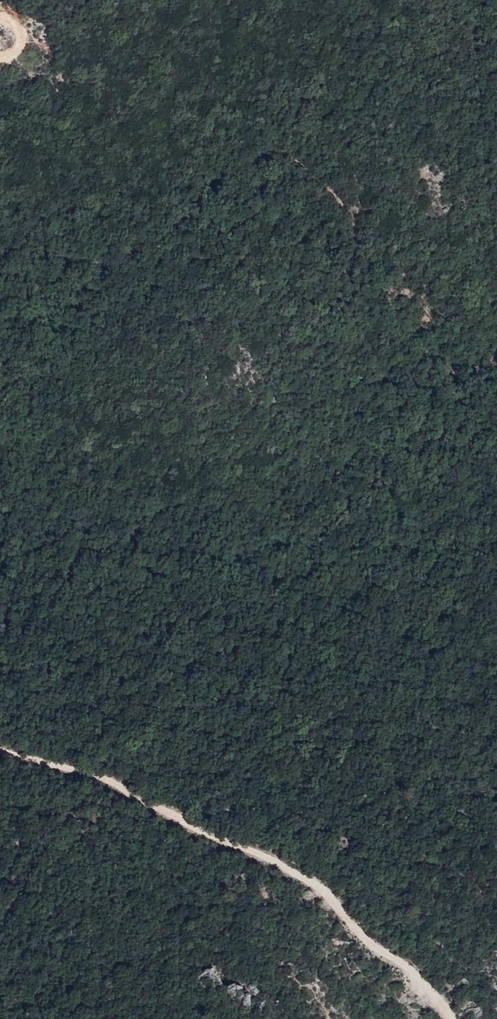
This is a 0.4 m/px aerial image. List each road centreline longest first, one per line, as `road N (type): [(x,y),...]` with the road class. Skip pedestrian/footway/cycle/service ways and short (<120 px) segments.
road 1 (track): [(453,1018),(386,951),(361,937),(320,886),(99,776),(0,751)]

